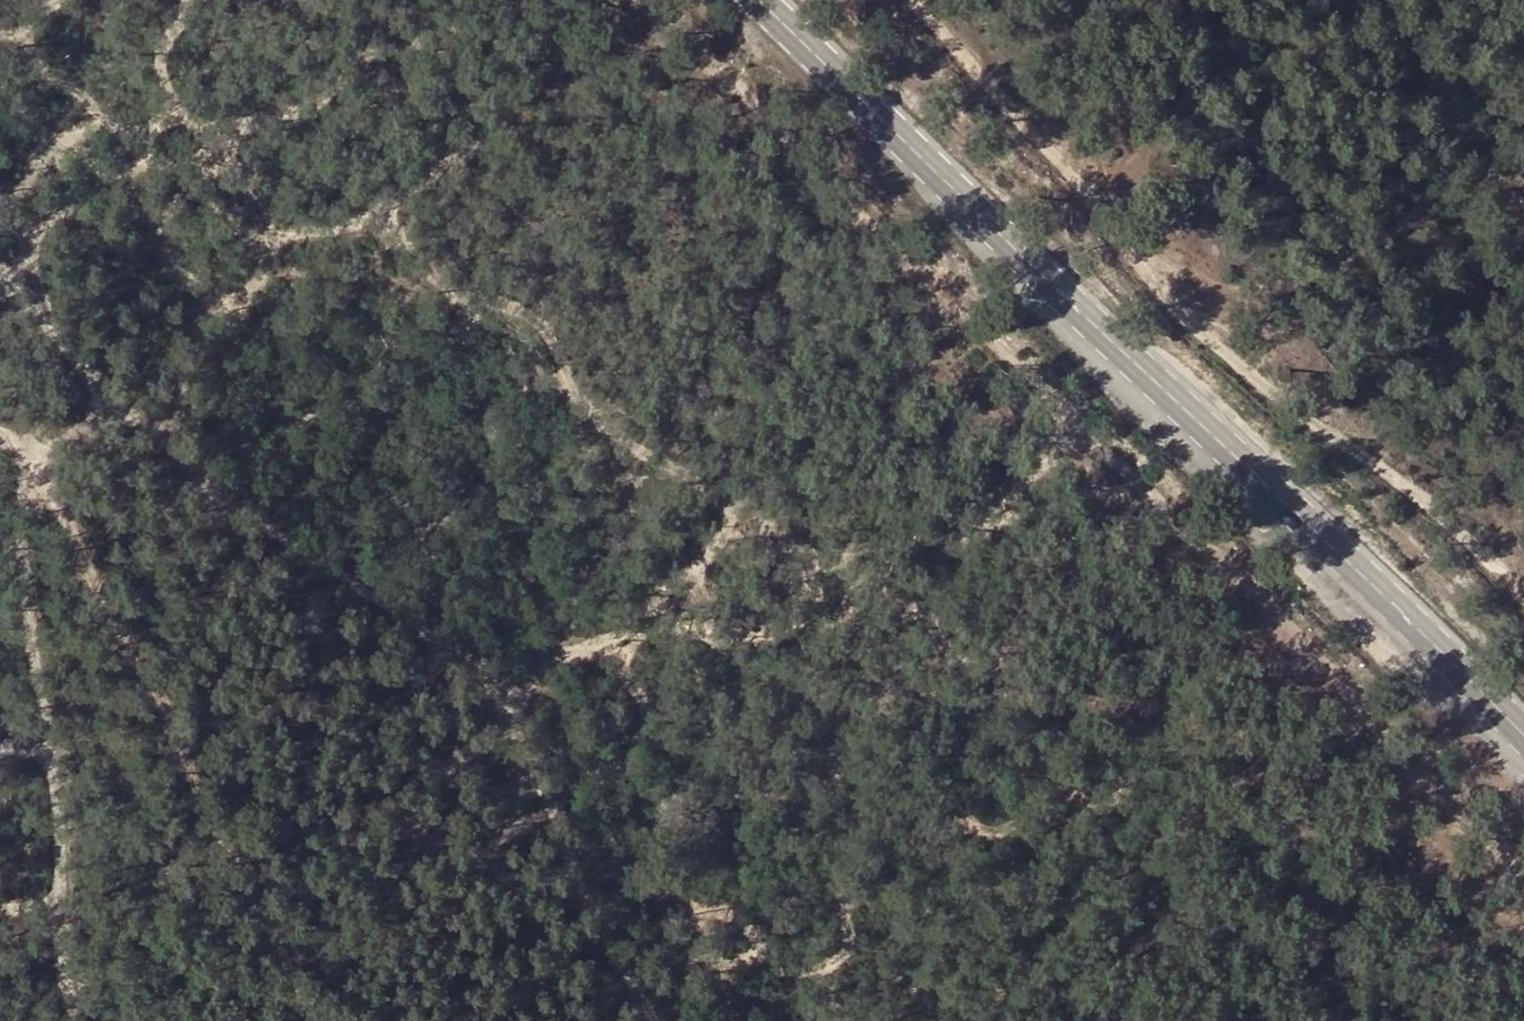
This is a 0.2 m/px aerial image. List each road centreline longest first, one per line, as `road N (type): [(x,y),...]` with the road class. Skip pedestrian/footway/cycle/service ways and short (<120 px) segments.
road 1 (track): [(1523,866),(1468,825),(1339,835),(1302,818),(1265,771),(1183,715),(984,676),(594,416),(393,240),(343,221),(264,244),(33,60),(22,36),(0,36)]
road 2 (track): [(1468,825),(1204,542),(648,0)]
road 3 (primary): [(767,0),(1523,740)]
road 4 (track): [(0,252),(154,435),(489,684),(655,1020)]
road 5 (track): [(1523,599),(1375,457),(1273,392),(1147,280),(1066,159),(1014,118),(910,0)]
road 6 (track): [(110,383),(103,416),(88,433),(52,439),(33,461),(26,499),(31,661),(55,766),(61,935),(79,1020)]
road 7 (track): [(523,0),(509,18),(486,26),(365,53),(325,102),(246,128),(184,180)]
road 8 (track): [(1523,209),(1439,211),(1198,327)]

